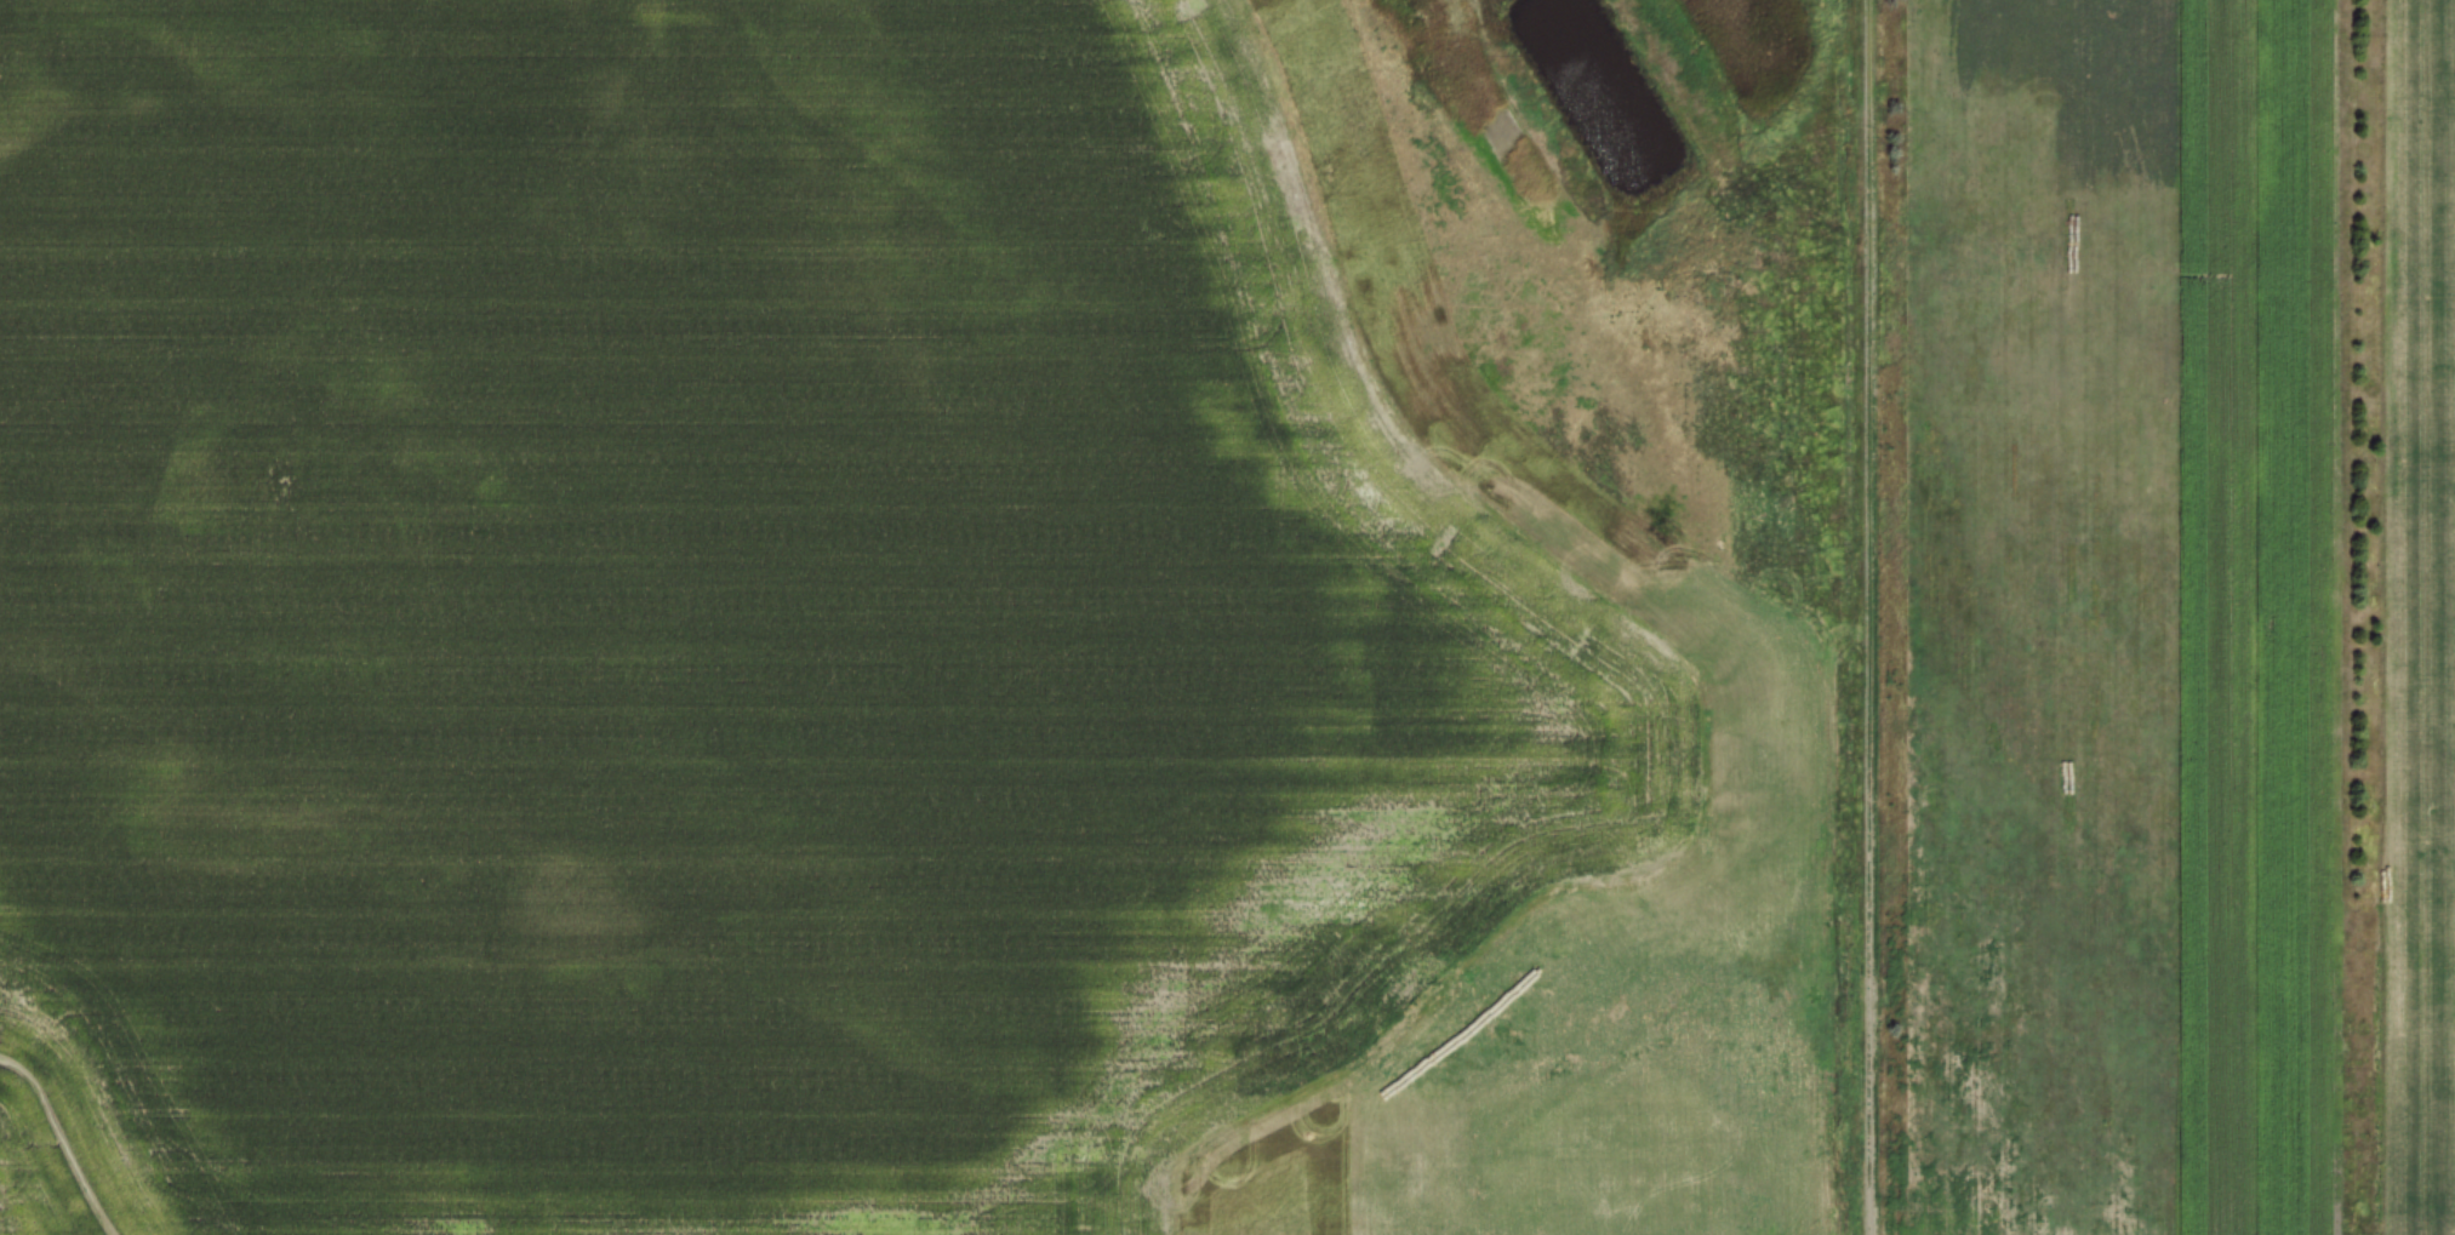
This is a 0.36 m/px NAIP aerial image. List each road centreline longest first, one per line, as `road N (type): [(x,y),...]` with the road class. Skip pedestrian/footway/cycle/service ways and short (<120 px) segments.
road 1 (residential): [(1872,1234),(1871,0)]

